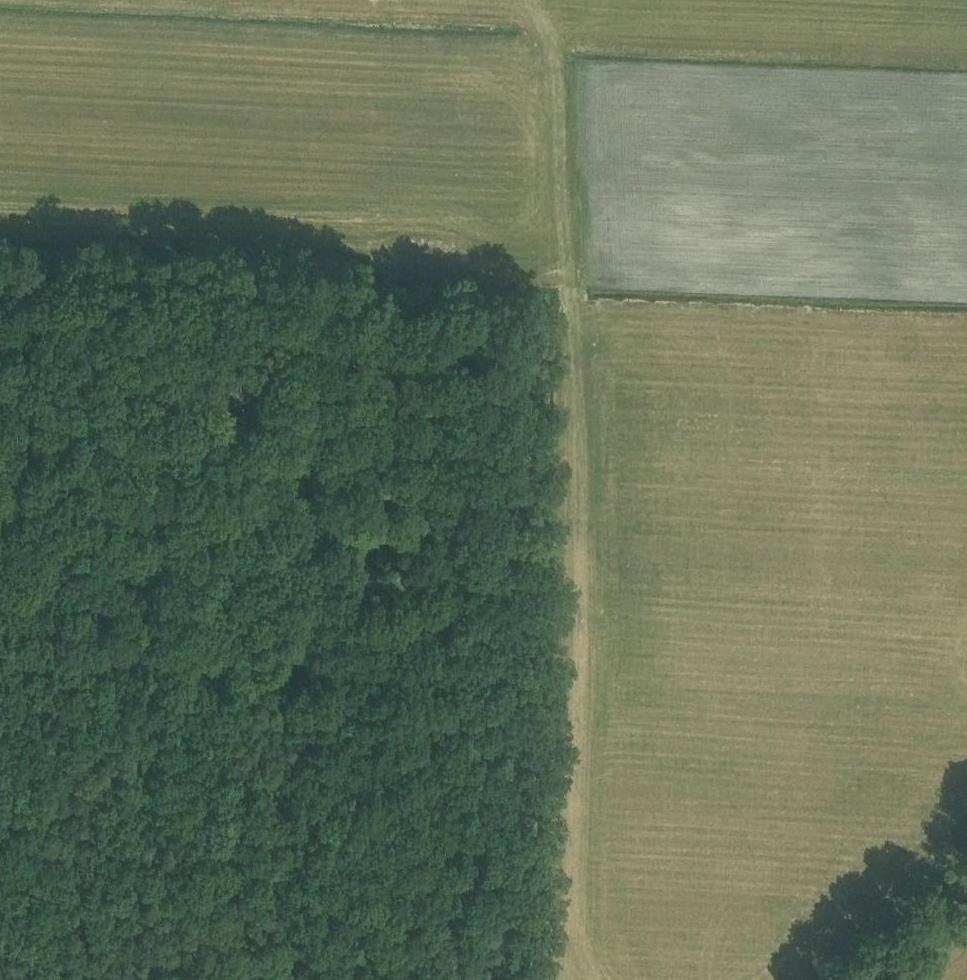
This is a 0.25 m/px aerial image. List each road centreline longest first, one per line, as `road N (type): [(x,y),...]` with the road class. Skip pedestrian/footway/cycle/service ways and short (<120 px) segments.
road 1 (track): [(0,262),(305,272)]
road 2 (track): [(863,979),(966,886)]

